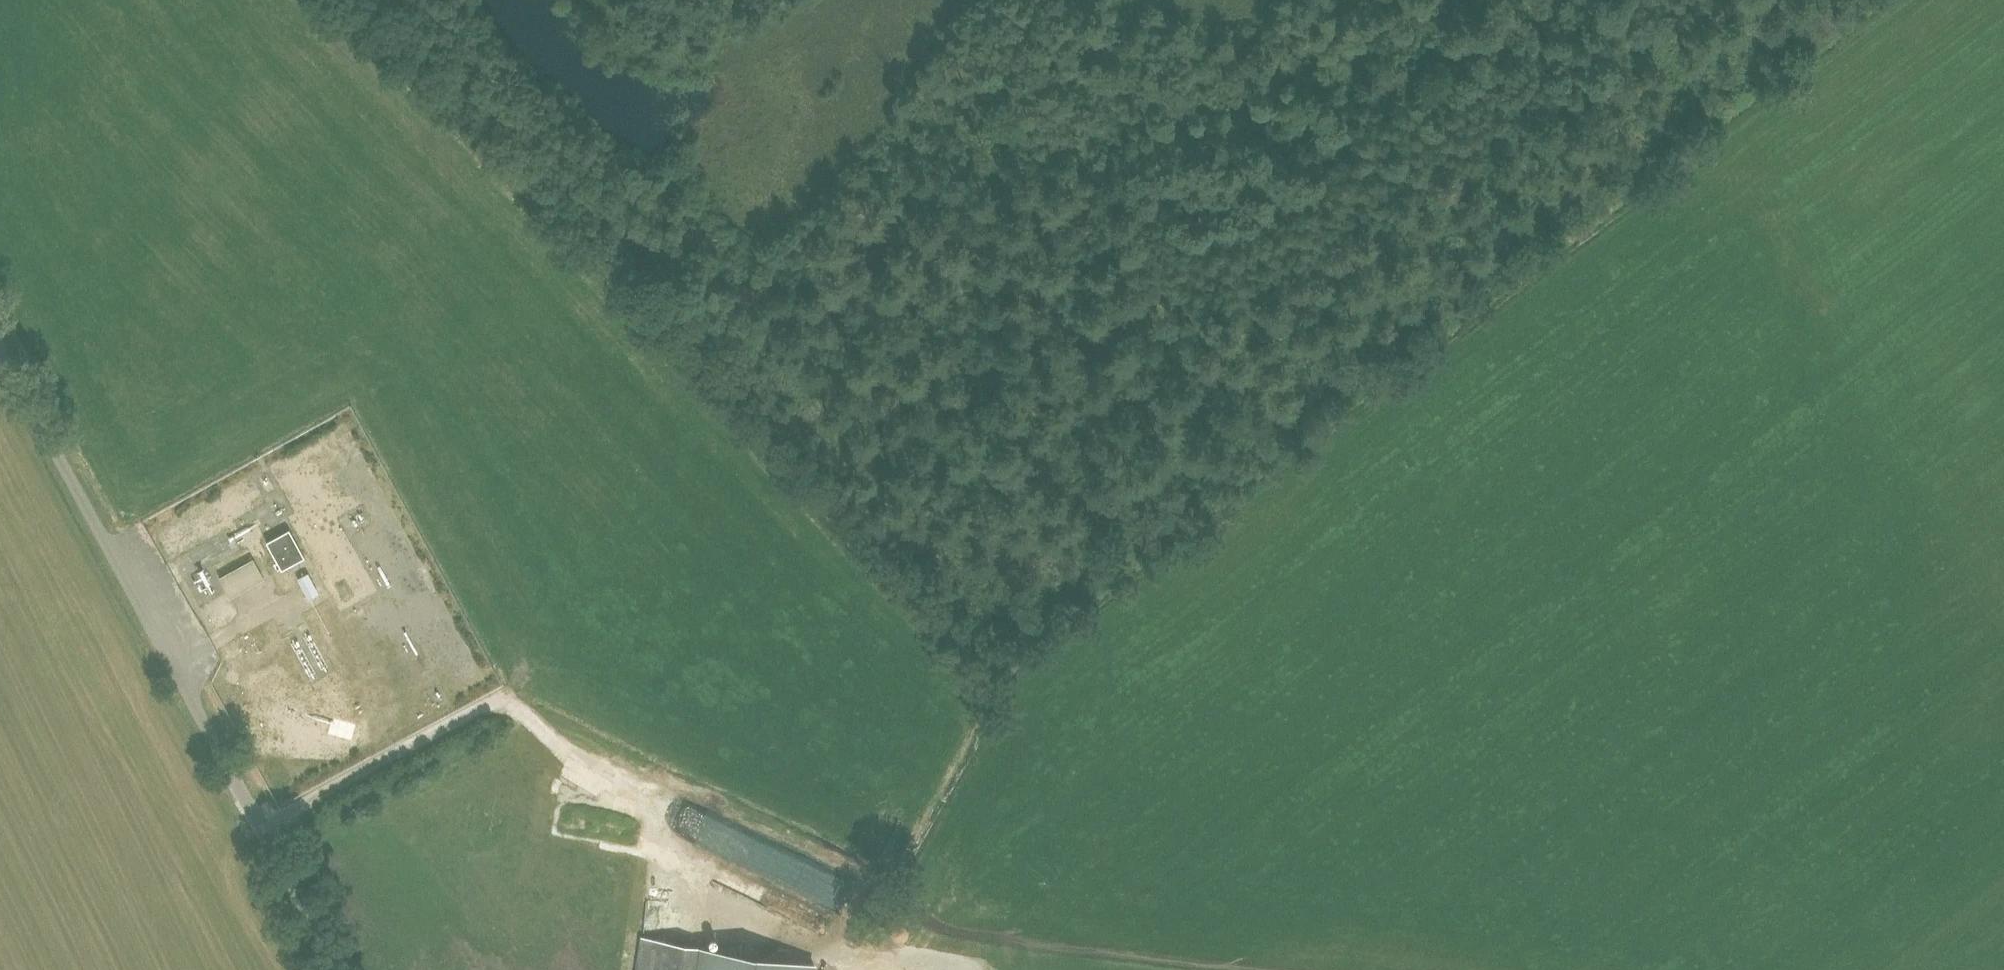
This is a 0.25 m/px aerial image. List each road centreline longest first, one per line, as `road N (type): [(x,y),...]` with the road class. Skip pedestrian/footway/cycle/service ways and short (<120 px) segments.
road 1 (unclassified): [(341,969),(0,338)]

